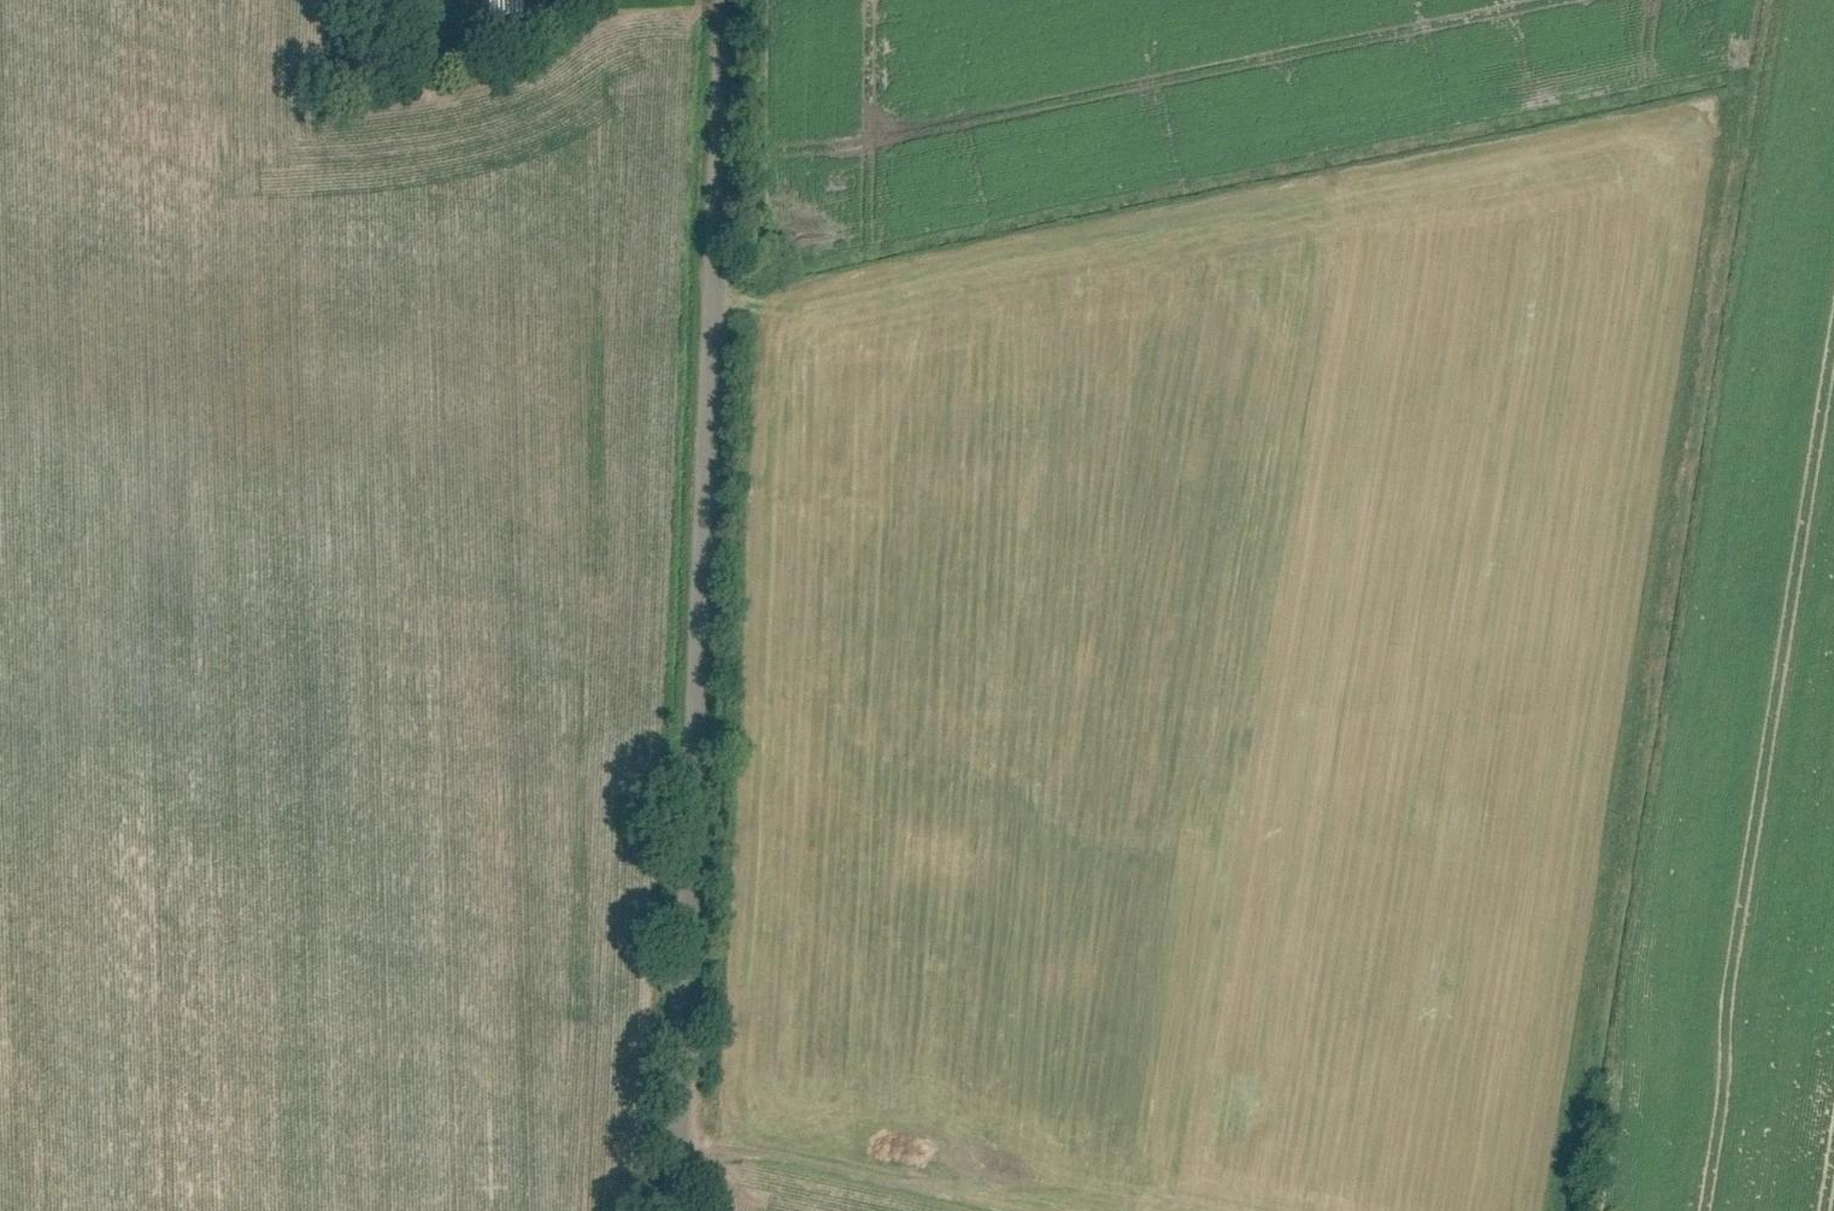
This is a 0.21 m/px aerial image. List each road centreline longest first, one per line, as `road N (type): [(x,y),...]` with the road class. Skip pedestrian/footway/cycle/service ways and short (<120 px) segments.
road 1 (unclassified): [(675,1210),(726,0)]

